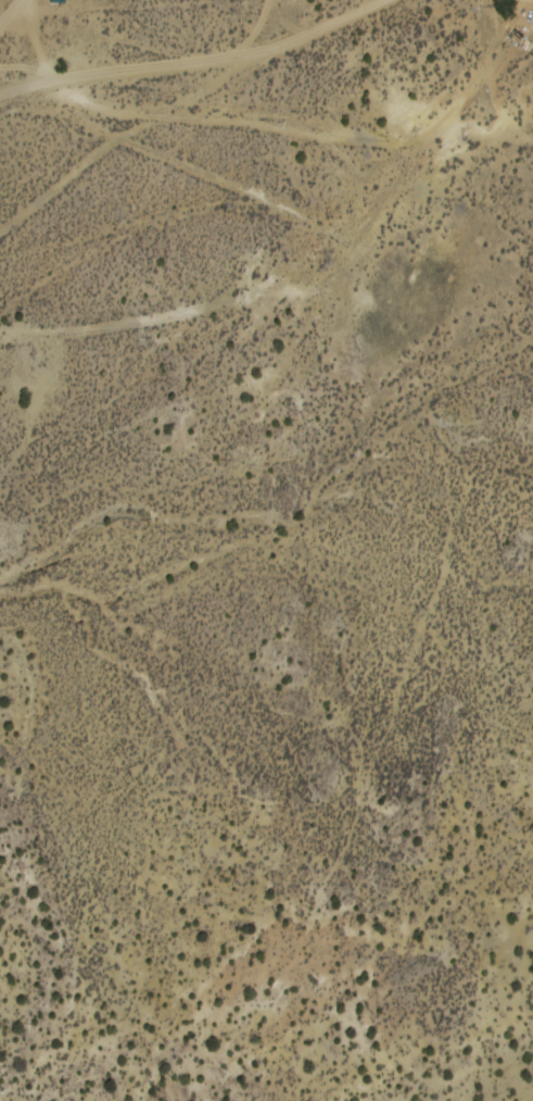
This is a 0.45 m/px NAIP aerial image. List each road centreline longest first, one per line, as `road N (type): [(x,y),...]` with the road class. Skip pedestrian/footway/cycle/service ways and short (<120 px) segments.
road 1 (residential): [(532,136),(56,63),(0,81)]

